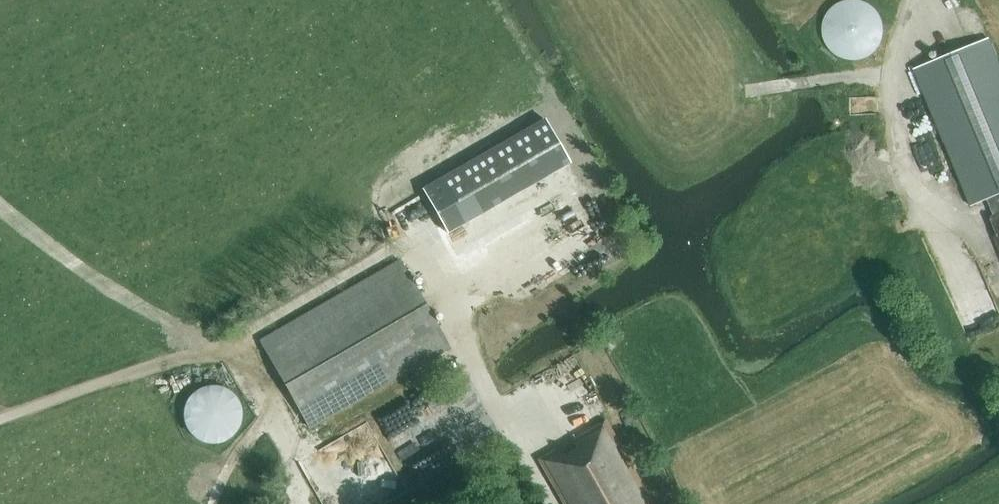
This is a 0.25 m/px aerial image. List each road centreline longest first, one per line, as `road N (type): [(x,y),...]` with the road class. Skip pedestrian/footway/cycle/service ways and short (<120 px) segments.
road 1 (track): [(489,395),(407,248),(247,332),(0,421)]
road 2 (track): [(247,332),(298,433),(290,503)]
road 3 (track): [(747,91),(893,76)]
road 4 (track): [(283,404),(247,433),(211,503)]

